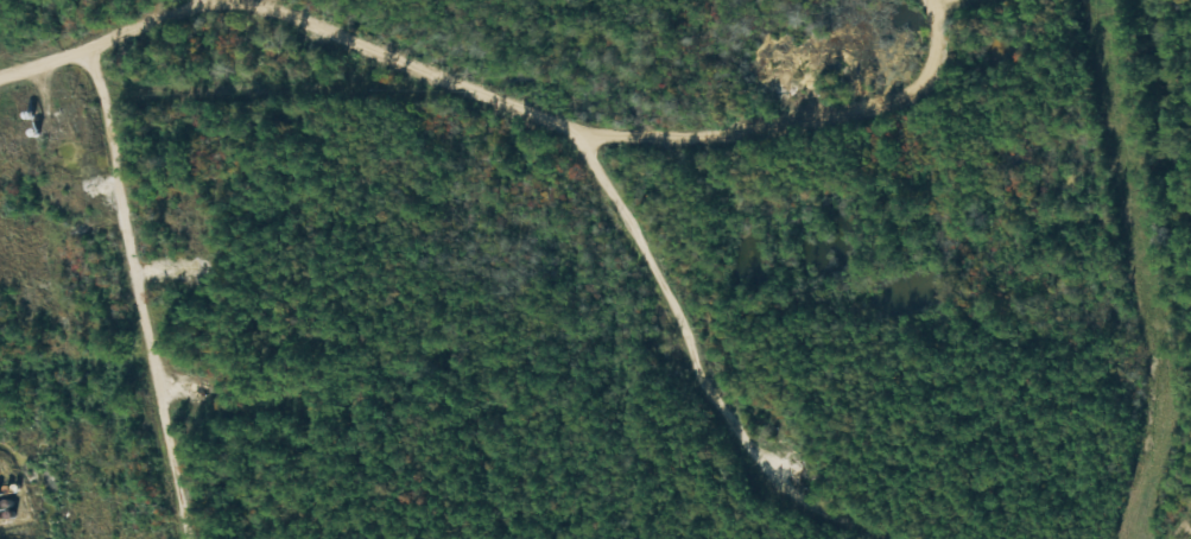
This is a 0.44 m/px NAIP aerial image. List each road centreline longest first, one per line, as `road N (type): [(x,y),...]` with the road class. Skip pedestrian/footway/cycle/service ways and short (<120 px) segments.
road 1 (track): [(758,426),(629,267),(600,109),(353,0)]
road 2 (track): [(167,538),(85,45)]
road 3 (track): [(600,109),(904,74),(926,27),(919,0)]
road 4 (track): [(174,0),(85,45),(0,59)]

